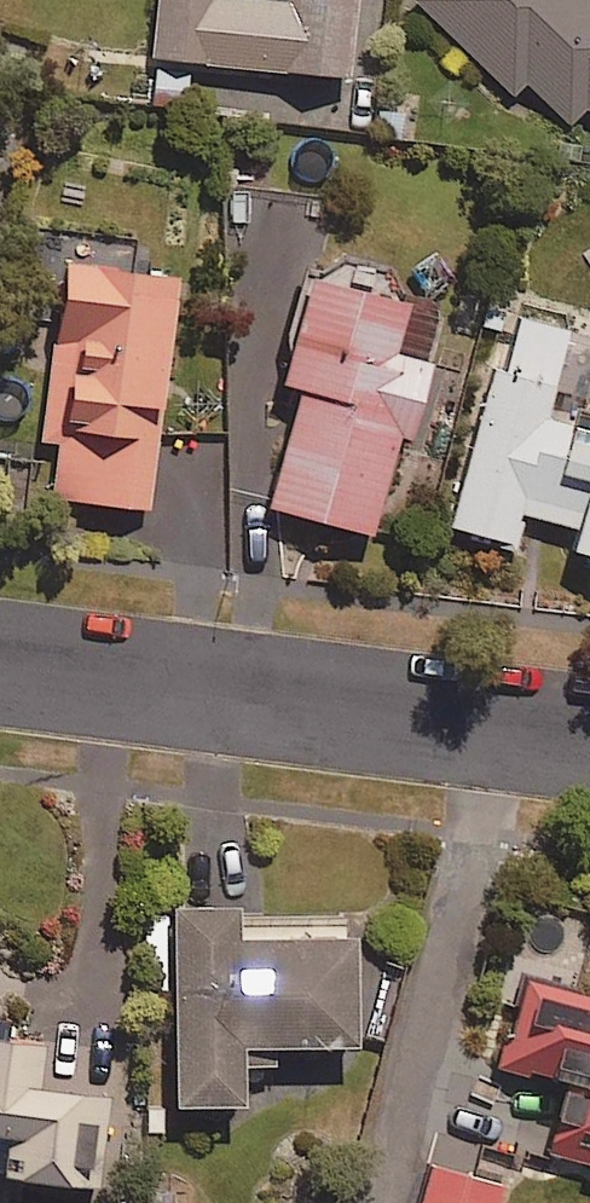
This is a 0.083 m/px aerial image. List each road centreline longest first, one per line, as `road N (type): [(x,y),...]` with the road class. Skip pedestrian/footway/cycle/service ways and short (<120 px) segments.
road 1 (residential): [(0,667),(589,743)]

